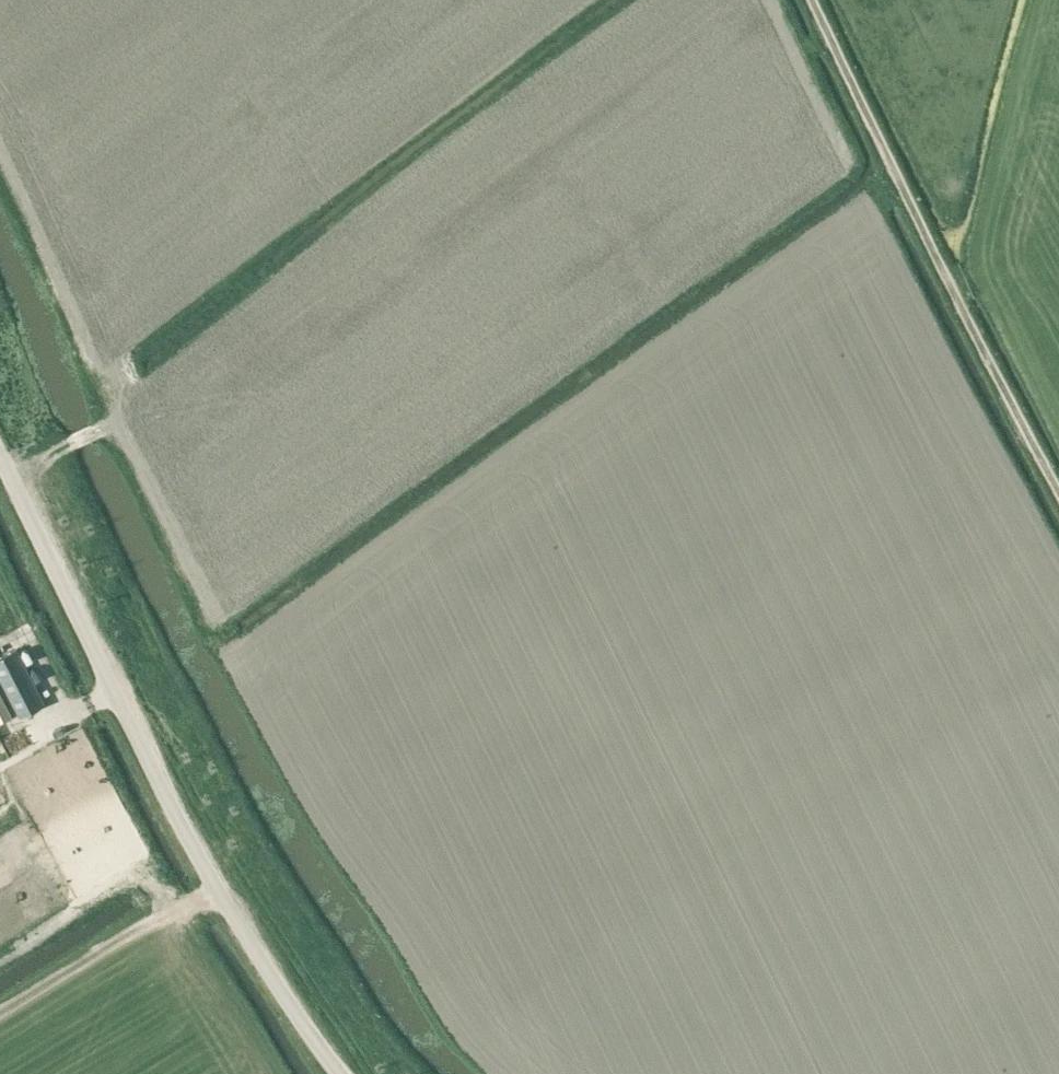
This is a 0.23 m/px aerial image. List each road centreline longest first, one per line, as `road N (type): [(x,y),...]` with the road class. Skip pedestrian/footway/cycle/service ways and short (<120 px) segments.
road 1 (unclassified): [(346,1073),(202,852),(0,457)]
road 2 (track): [(1058,490),(812,0)]

